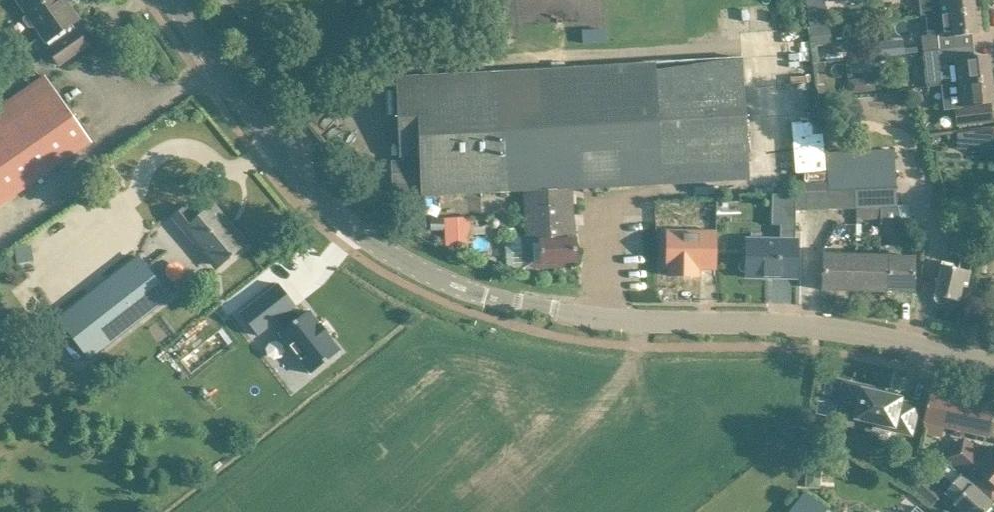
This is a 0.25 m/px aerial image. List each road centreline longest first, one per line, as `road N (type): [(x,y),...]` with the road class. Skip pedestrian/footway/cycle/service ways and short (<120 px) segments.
road 1 (tertiary): [(993,368),(833,331),(603,316),(489,295),(415,270),(319,202),(167,0)]

